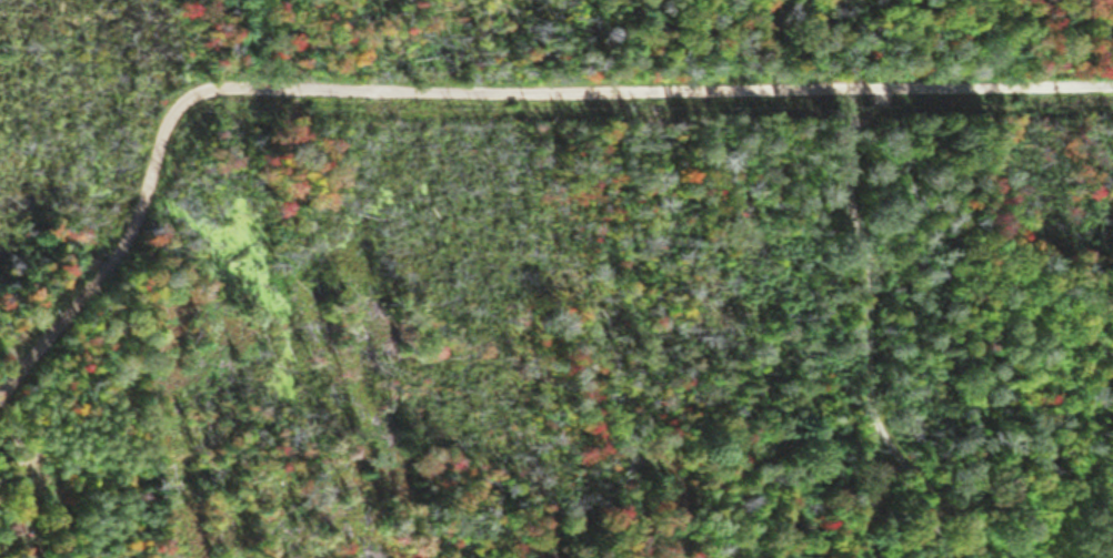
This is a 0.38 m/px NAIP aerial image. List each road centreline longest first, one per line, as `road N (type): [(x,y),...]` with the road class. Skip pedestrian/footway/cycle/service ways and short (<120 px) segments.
road 1 (residential): [(0,390),(112,266),(183,112),(235,33),(1112,67)]

